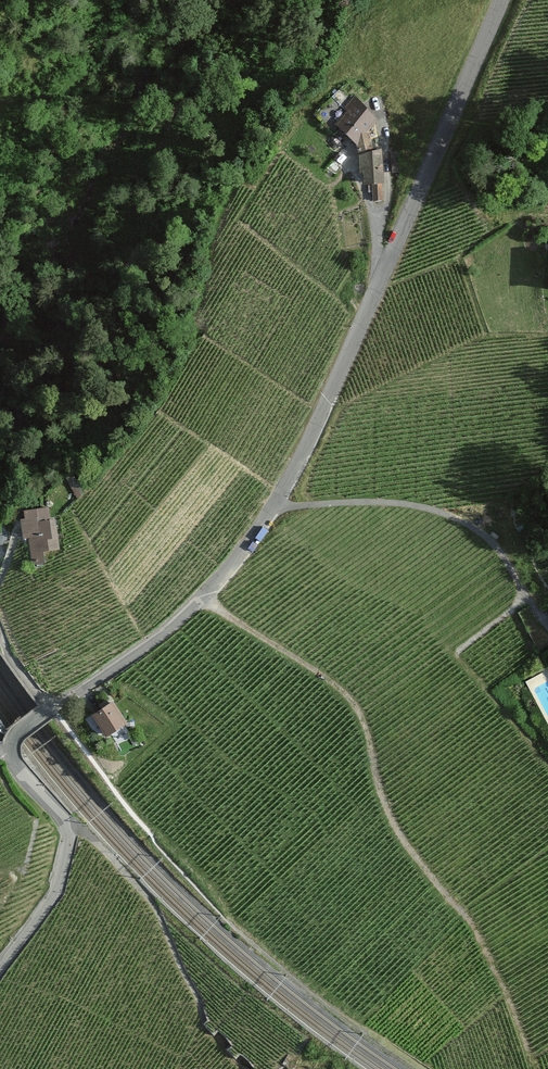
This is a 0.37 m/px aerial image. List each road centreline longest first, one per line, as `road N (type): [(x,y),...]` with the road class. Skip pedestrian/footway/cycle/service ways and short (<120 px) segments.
road 1 (track): [(381,275),(289,477),(229,569),(164,632),(53,707)]
road 2 (track): [(200,597),(334,683),(356,706),(390,814),(445,894)]
road 3 (track): [(503,0),(381,275)]
road 4 (track): [(67,823),(60,886),(0,972)]

